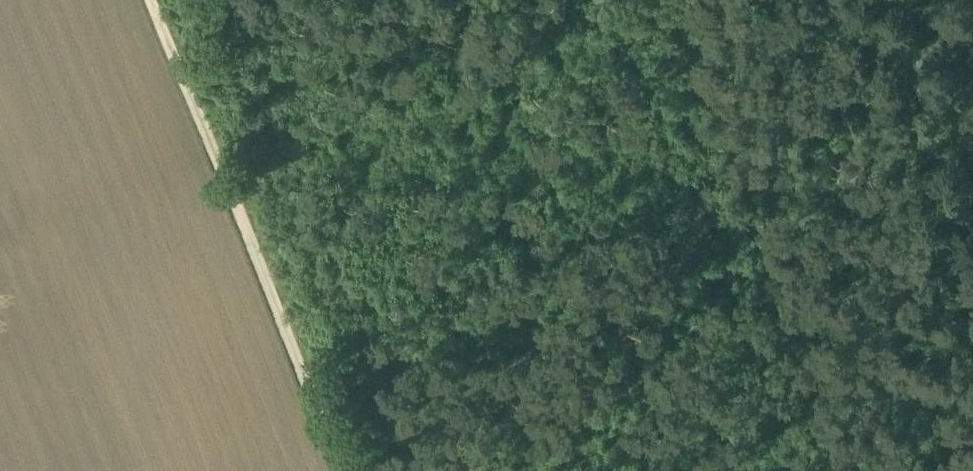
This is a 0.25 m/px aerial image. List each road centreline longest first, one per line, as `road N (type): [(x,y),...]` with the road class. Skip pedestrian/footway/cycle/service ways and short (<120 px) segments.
road 1 (track): [(340,470),(152,0)]
road 2 (track): [(972,118),(932,0)]

